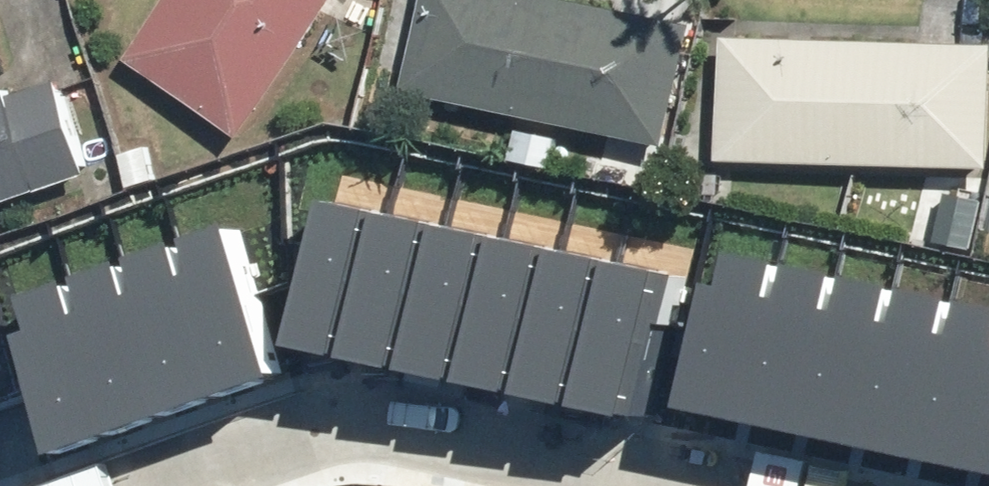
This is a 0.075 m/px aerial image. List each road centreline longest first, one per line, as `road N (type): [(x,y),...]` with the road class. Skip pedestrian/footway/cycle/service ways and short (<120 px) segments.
road 1 (residential): [(150,485),(304,437),(365,432),(642,485)]

